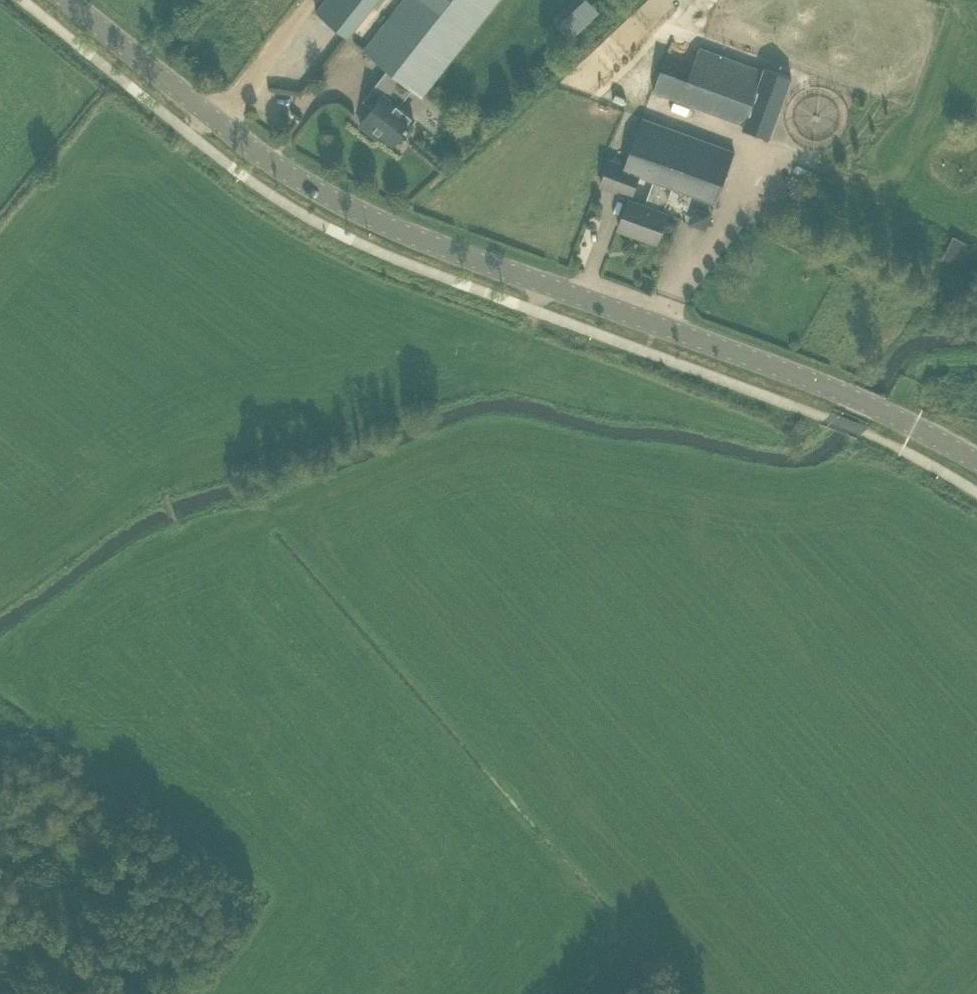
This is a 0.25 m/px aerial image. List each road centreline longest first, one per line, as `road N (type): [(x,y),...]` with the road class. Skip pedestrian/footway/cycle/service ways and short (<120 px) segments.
road 1 (tertiary): [(976,460),(841,391),(491,272),(274,171),(64,0)]

